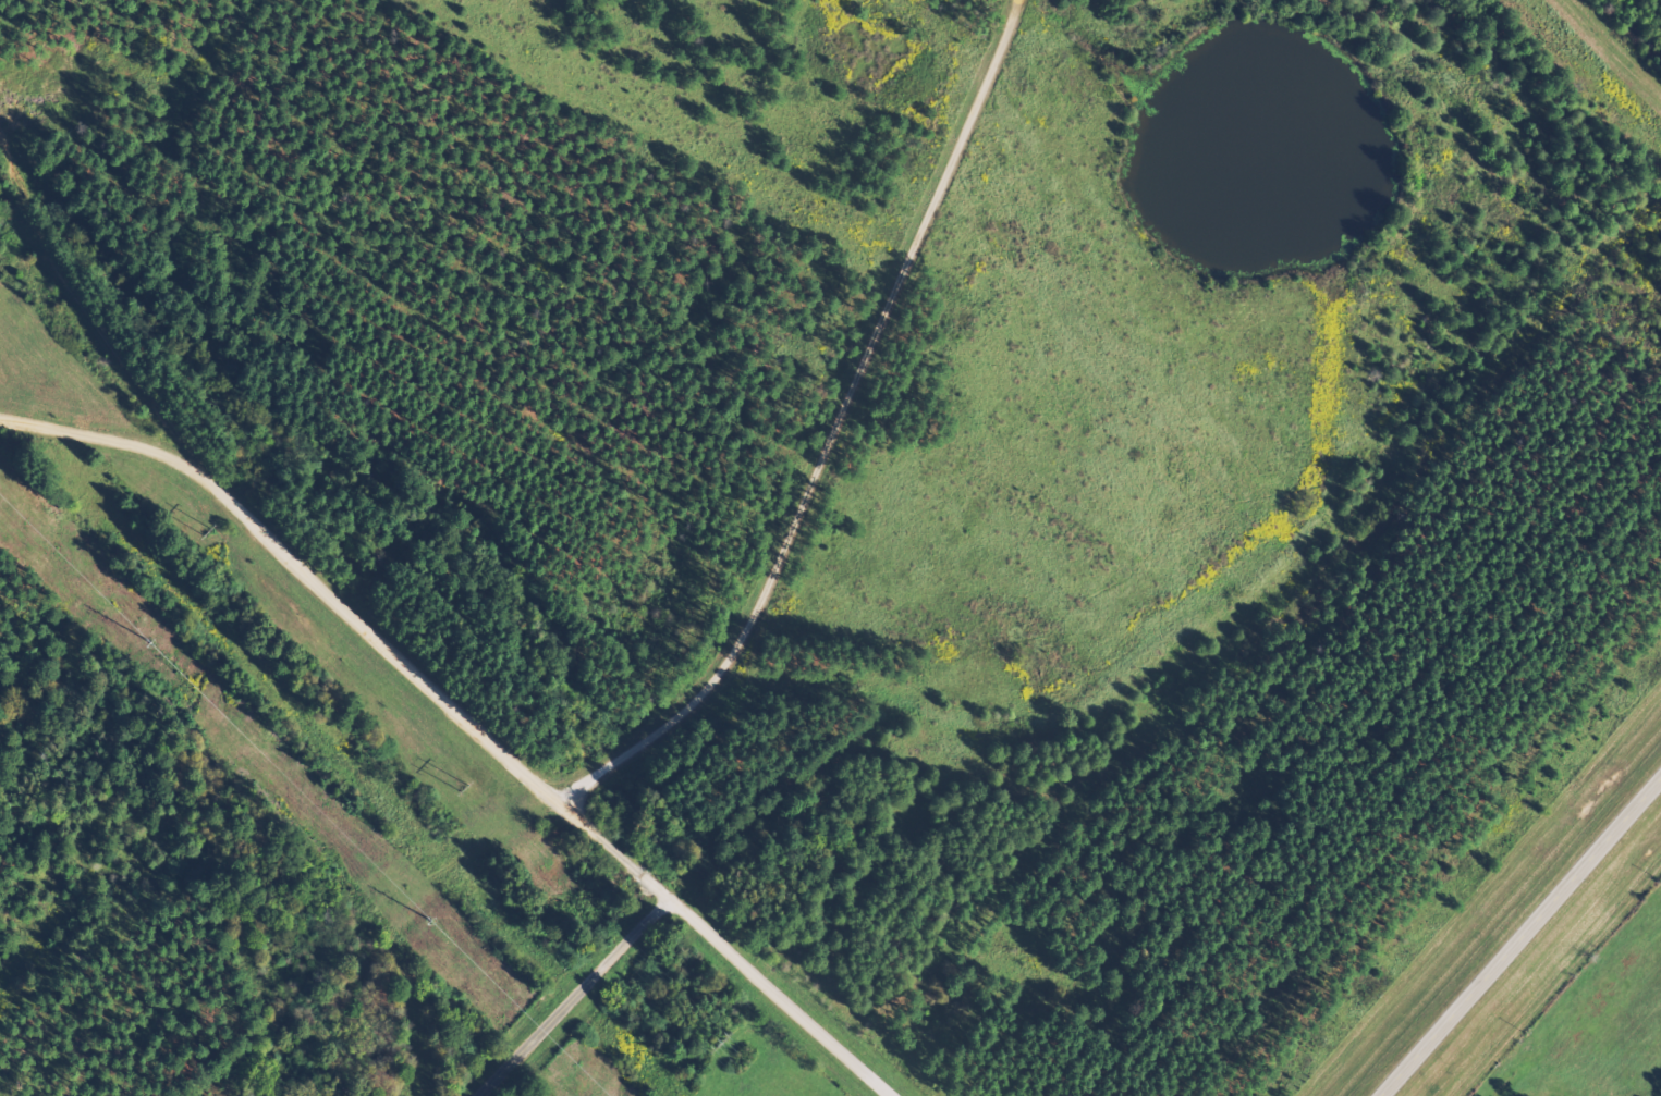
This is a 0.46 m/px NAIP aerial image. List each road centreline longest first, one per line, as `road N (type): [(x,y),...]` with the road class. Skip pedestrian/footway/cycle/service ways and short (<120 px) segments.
road 1 (tertiary): [(1380,1095),(1660,777)]

